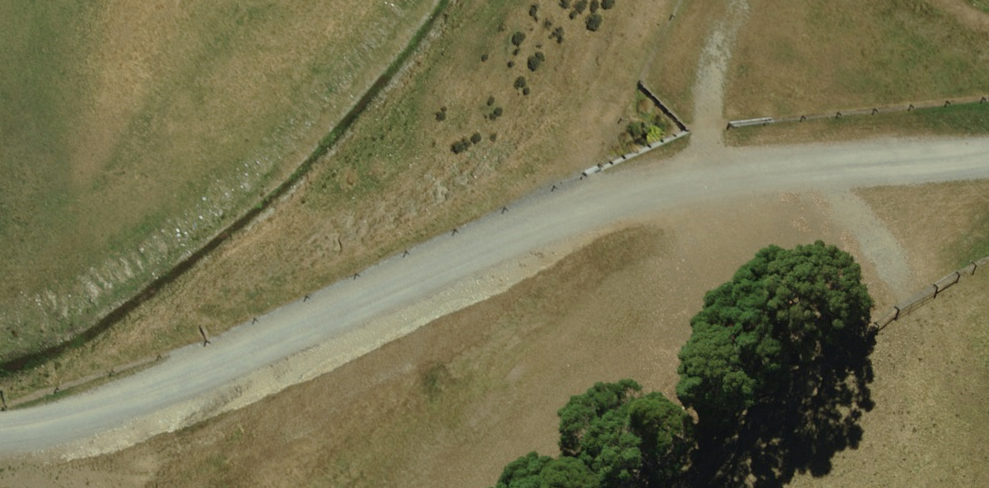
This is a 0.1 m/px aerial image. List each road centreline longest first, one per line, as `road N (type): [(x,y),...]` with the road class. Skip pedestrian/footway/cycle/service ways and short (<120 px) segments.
road 1 (track): [(0,418),(577,202),(988,155)]
road 2 (track): [(702,185),(382,487)]
road 3 (track): [(702,185),(689,64),(722,0)]

